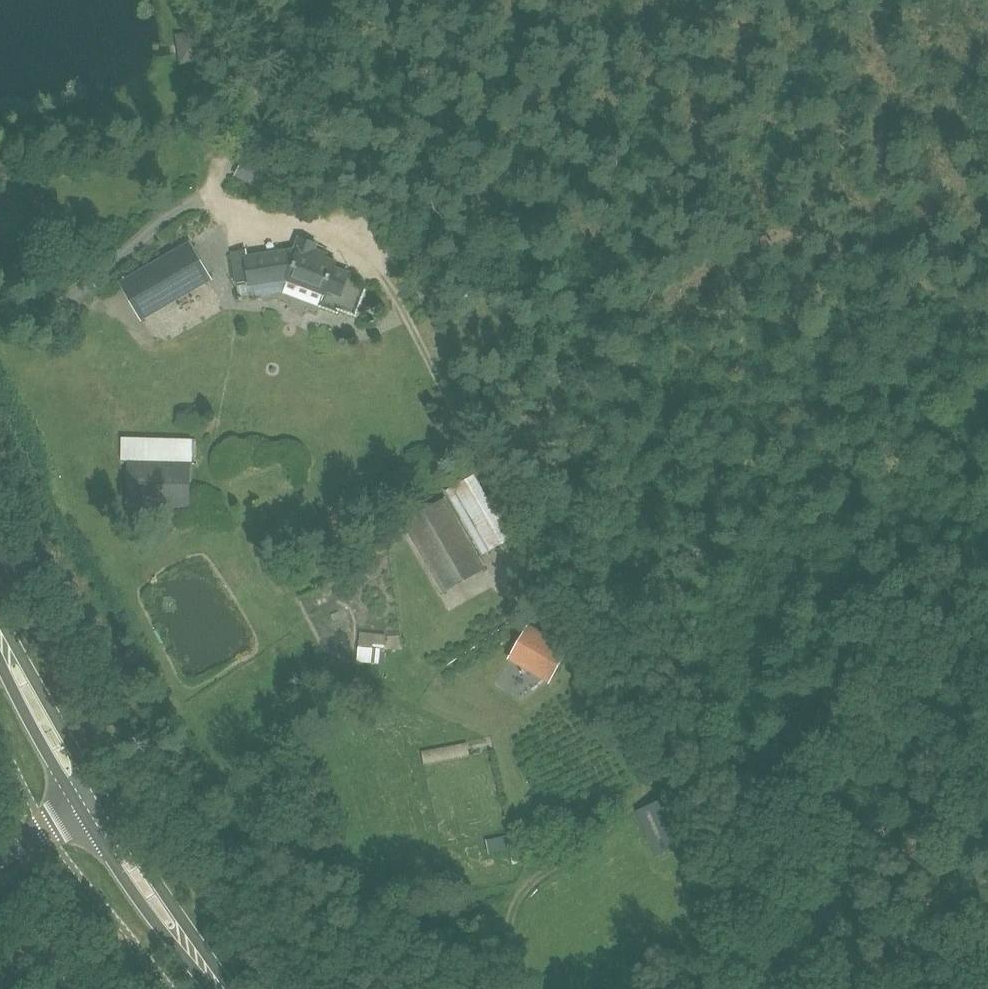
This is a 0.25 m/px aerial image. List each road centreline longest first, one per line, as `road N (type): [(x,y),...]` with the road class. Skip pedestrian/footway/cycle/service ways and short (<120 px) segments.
road 1 (secondary): [(218,988),(86,799)]
road 2 (secondary): [(86,799),(0,638)]

